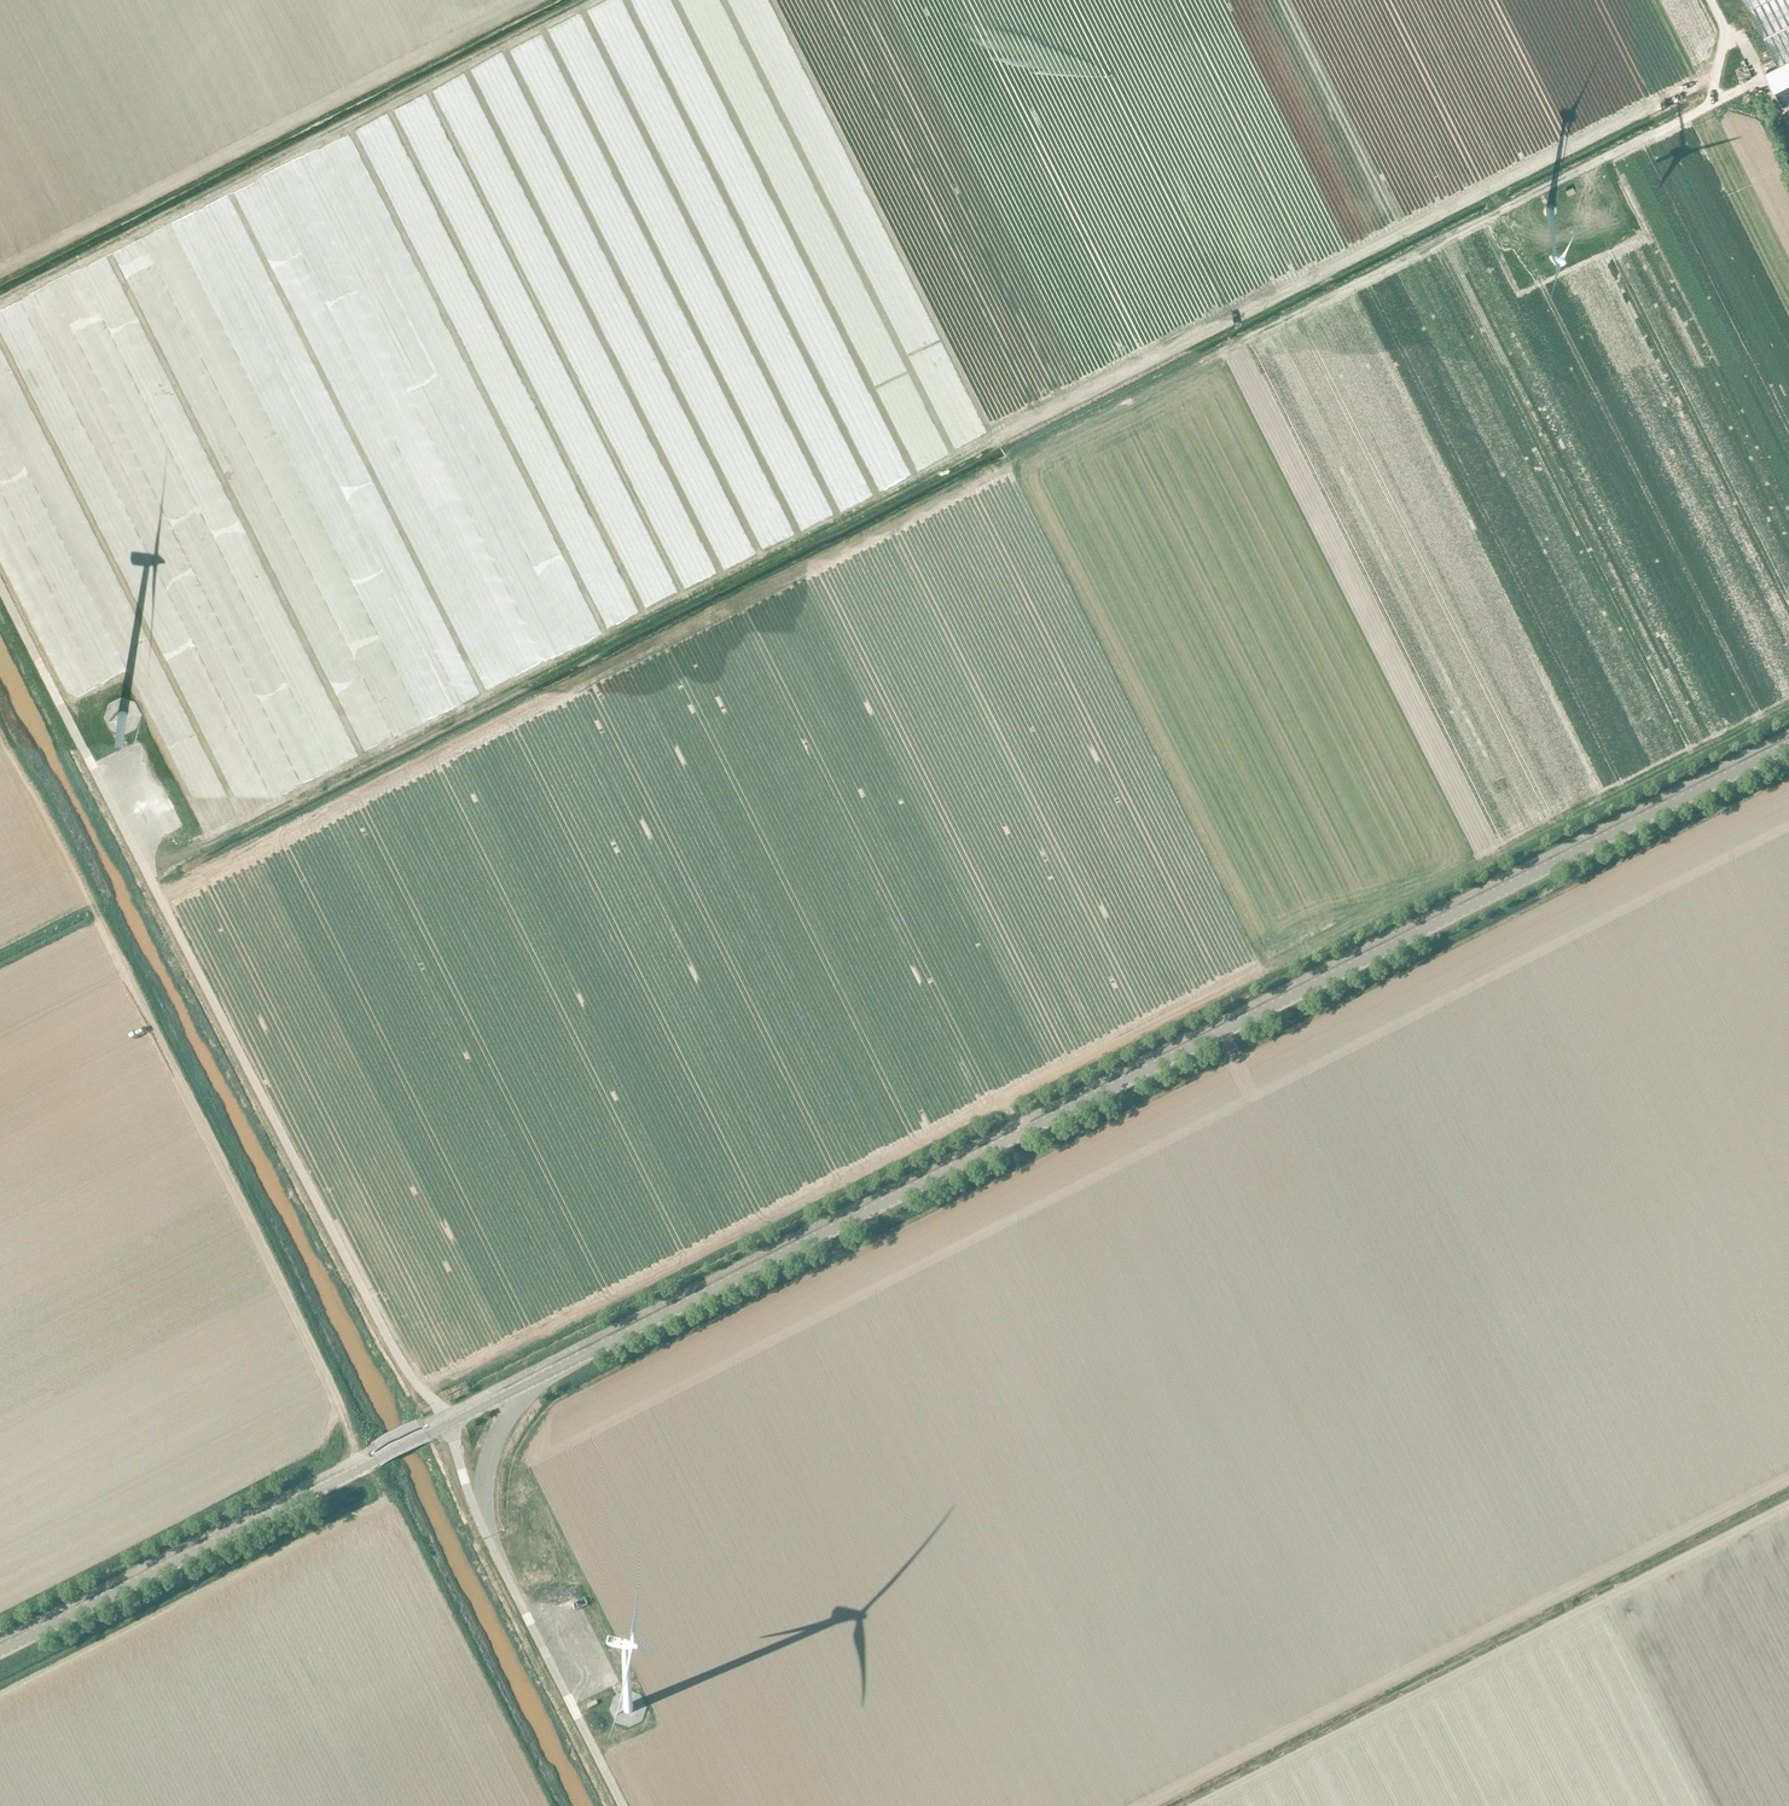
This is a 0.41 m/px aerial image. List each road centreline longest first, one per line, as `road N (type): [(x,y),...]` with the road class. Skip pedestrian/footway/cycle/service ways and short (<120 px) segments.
road 1 (unclassified): [(0,1652),(1788,744)]
road 2 (track): [(1514,204),(1710,106),(1726,31),(1711,0)]

